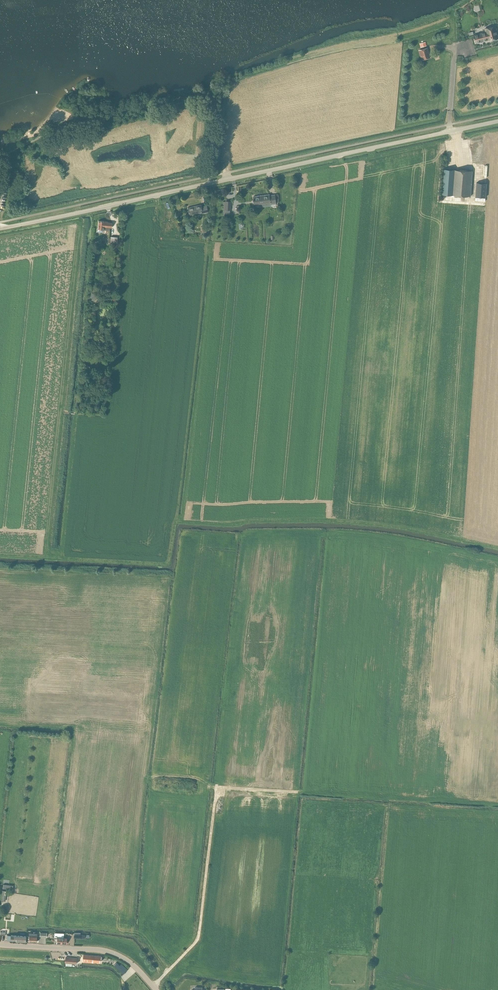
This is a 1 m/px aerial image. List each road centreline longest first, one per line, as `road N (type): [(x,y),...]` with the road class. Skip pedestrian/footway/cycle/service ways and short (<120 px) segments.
road 1 (unclassified): [(497,121),(0,229)]
road 2 (track): [(153,986),(198,938),(216,787),(497,804)]
road 3 (tertiary): [(156,989),(111,952),(0,945)]

